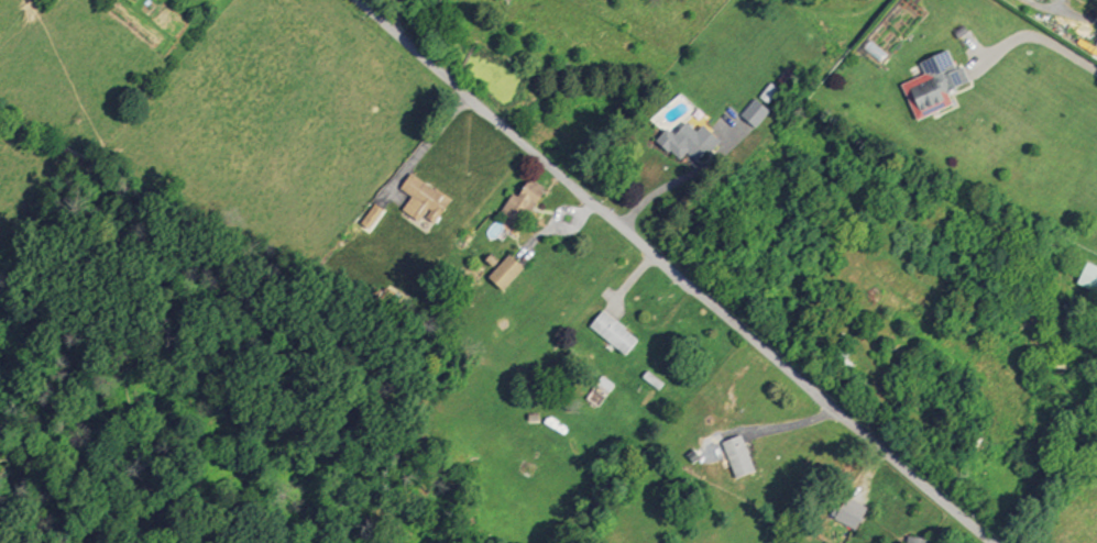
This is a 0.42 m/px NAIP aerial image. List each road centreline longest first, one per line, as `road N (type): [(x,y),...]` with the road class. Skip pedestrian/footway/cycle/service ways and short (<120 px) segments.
road 1 (residential): [(992,542),(354,0)]

